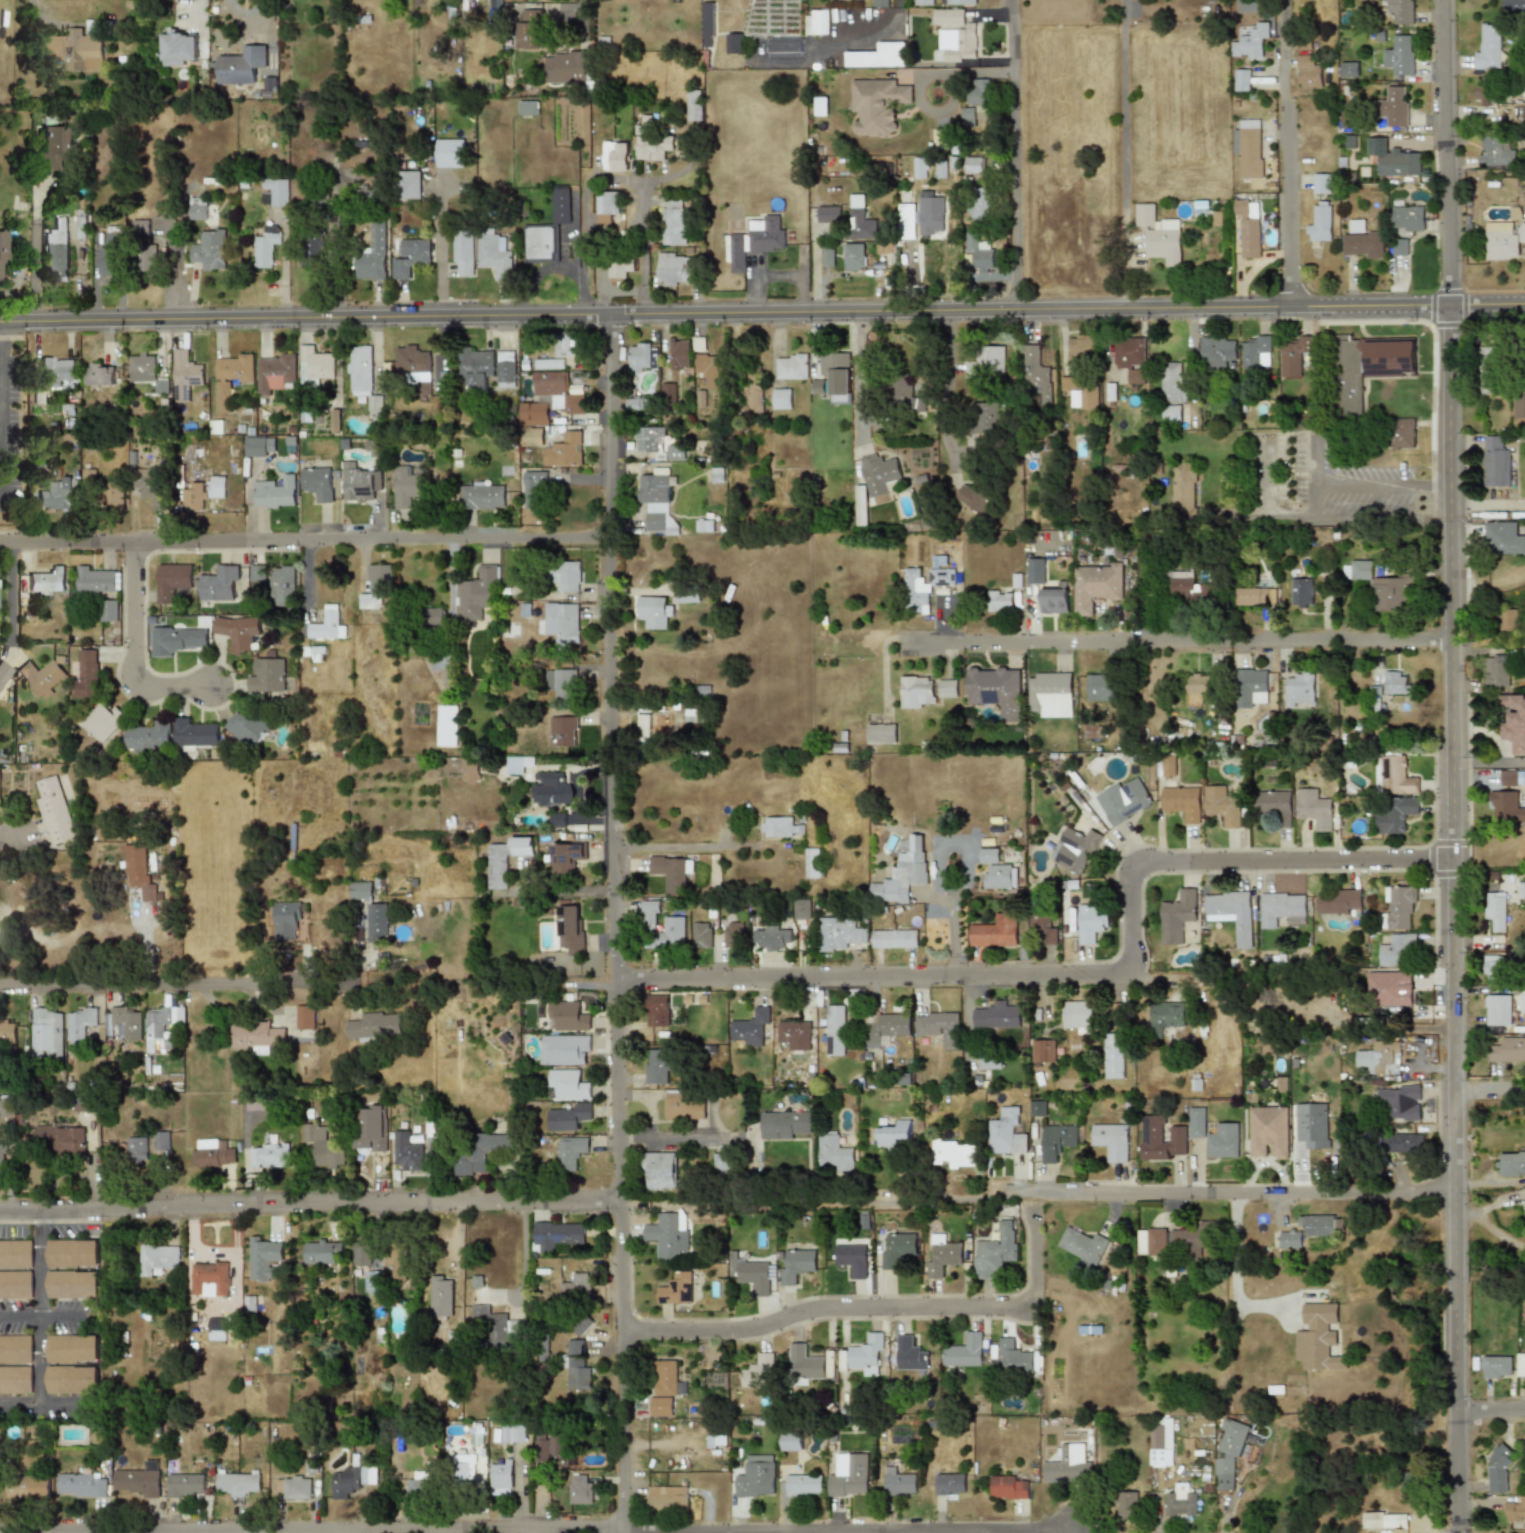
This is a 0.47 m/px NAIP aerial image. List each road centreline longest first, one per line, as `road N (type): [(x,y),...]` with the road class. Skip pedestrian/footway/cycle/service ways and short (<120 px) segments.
road 1 (tertiary): [(1455,1532),(1458,868),(1442,0)]
road 2 (tertiary): [(0,320),(1524,306)]
road 3 (residential): [(0,1532),(1079,1532)]
road 4 (residential): [(614,976),(1127,969),(1125,872),(1458,868)]
road 5 (residential): [(614,976),(609,317)]
road 6 (residential): [(0,1213),(616,1200)]
road 7 (residential): [(0,550),(611,549)]
road 8 (residential): [(619,1532),(614,976)]
road 9 (residential): [(905,1202),(1029,1191),(1458,1188)]
road 10 (residential): [(903,647),(1455,647)]
road 11 (residential): [(1029,1211),(1032,1302),(799,1308),(756,1325),(621,1326)]
road 12 (residential): [(0,984),(355,981)]
road 13 (residential): [(1018,311),(1009,0)]
road 14 (residential): [(1124,0),(1126,310)]
road 15 (residential): [(1290,309),(1289,0)]
road 16 (residential): [(134,550),(134,698),(211,698)]
road 17 (residential): [(38,1213),(40,1405)]

